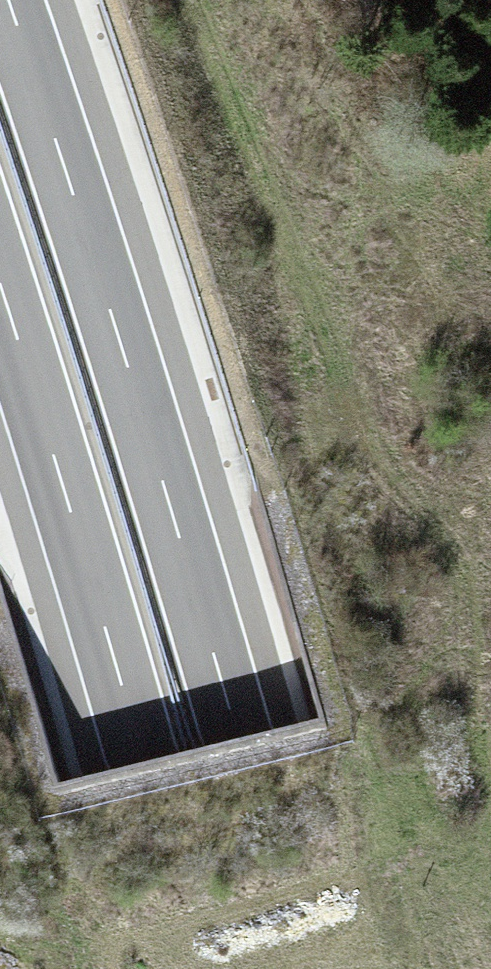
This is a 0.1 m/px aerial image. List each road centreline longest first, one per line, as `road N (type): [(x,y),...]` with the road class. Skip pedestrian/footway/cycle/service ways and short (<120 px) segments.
road 1 (motorway): [(301,968),(241,734),(8,0)]
road 2 (motorway): [(0,284),(144,763),(196,968)]

